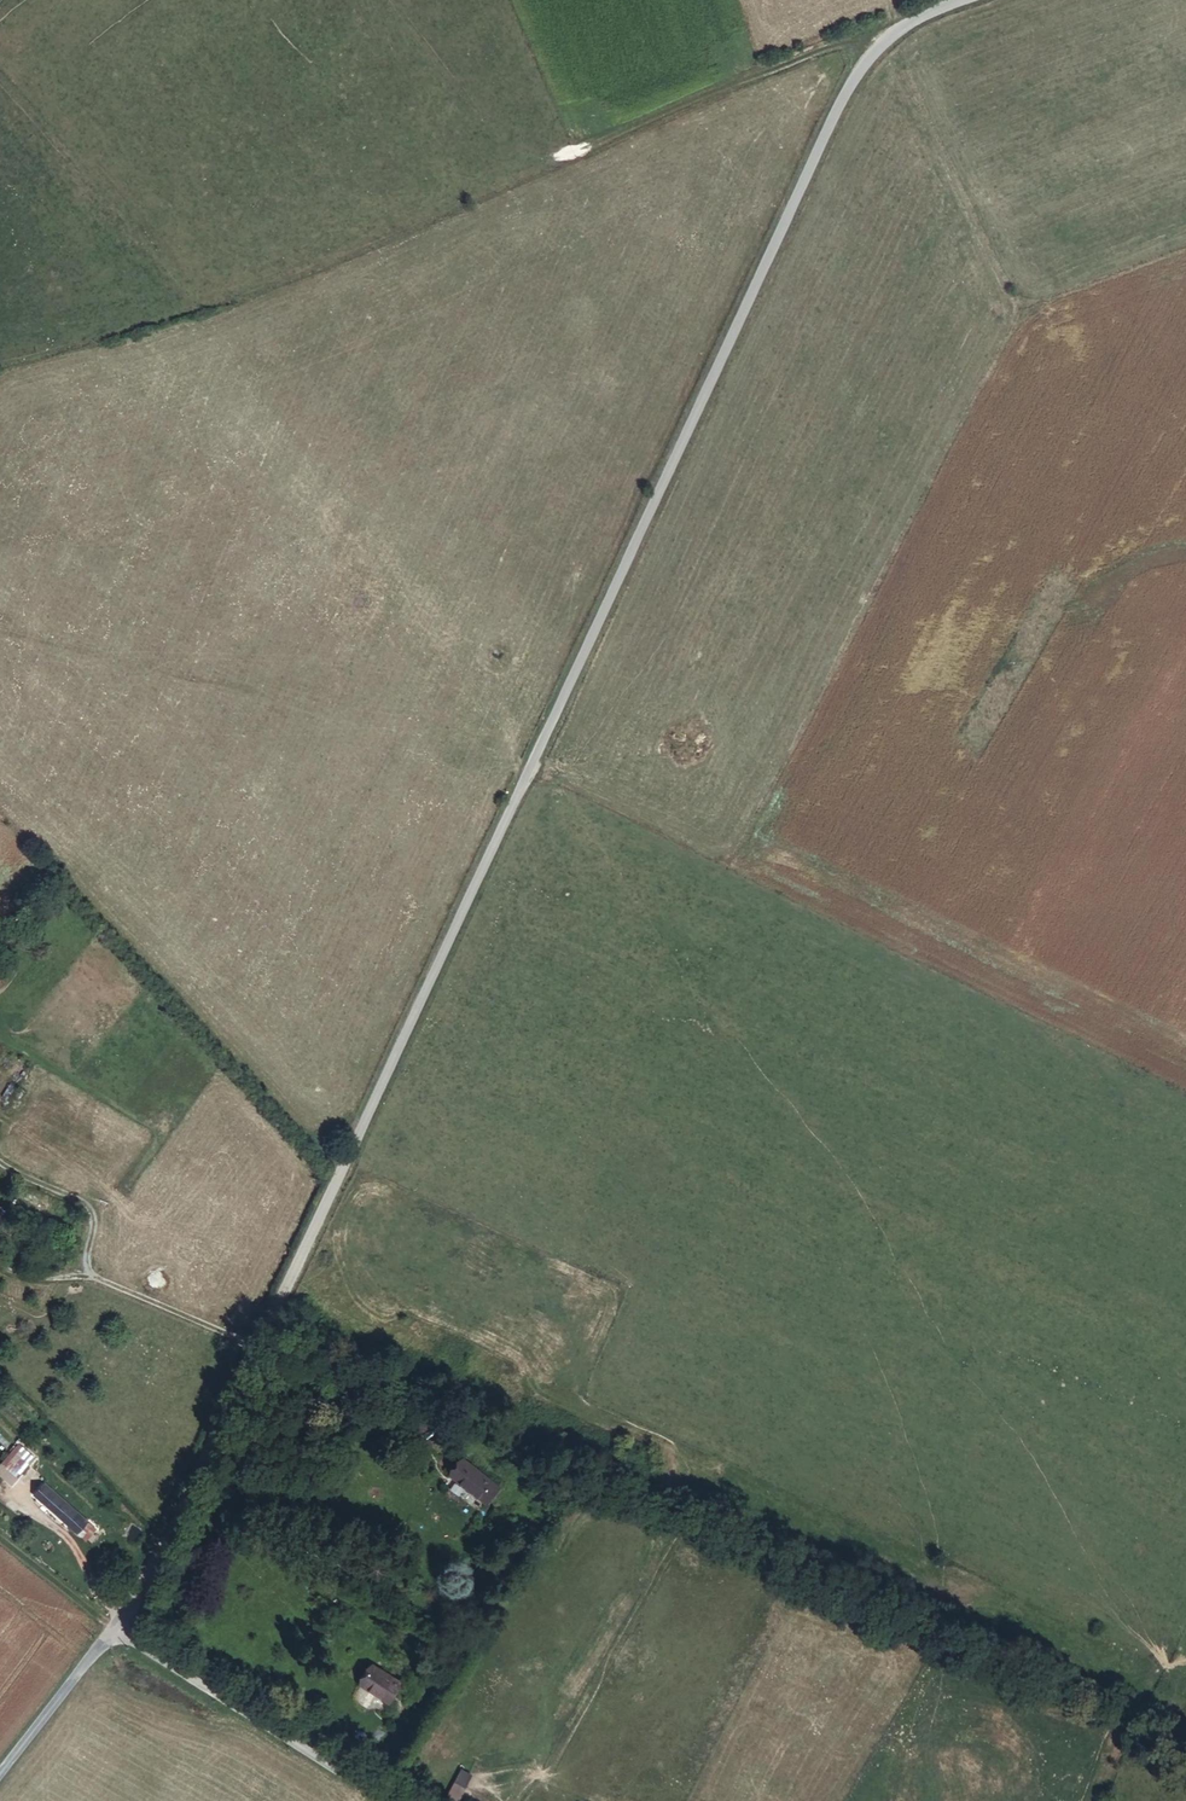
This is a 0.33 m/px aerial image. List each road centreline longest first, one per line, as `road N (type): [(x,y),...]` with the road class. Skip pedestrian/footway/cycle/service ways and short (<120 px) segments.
road 1 (unclassified): [(965,0),(903,20),(837,96),(209,1454),(110,1627)]
road 2 (unclassified): [(385,1800),(110,1627)]
road 3 (unclassified): [(110,1627),(0,1763)]
road 4 (track): [(0,1541),(110,1627)]

